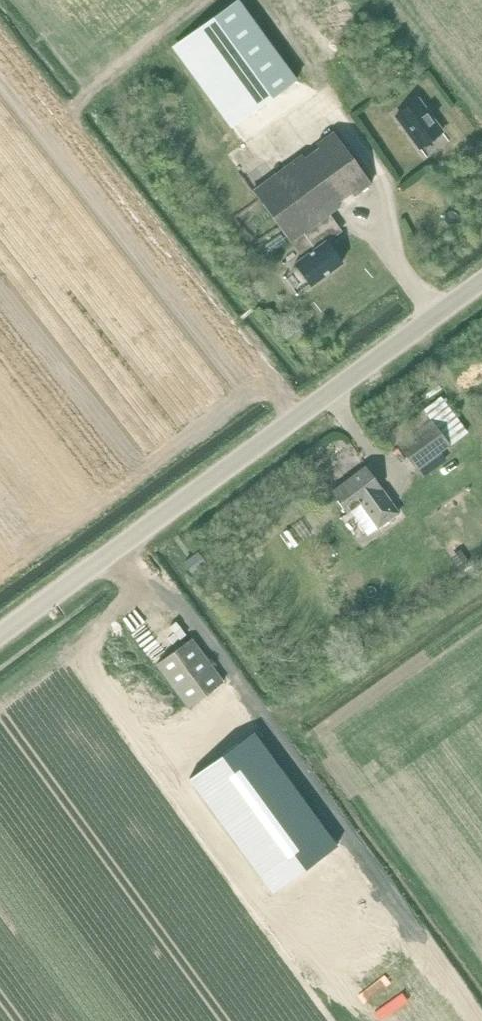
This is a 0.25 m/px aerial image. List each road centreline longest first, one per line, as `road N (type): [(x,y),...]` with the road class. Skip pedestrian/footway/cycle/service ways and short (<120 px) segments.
road 1 (unclassified): [(0,633),(481,278)]

